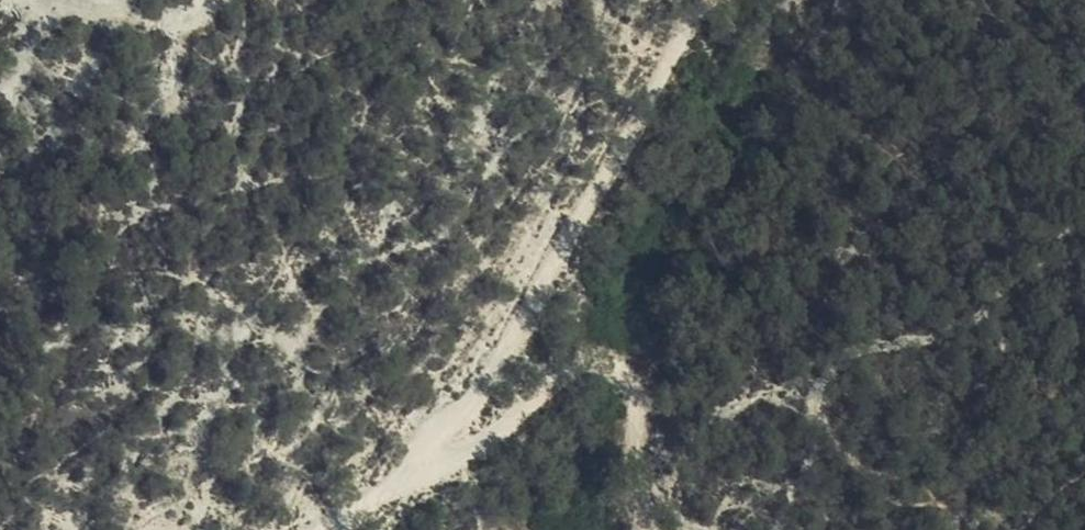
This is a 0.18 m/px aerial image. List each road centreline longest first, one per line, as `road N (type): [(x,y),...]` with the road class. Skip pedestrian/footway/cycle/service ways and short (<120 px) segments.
road 1 (track): [(406,481),(426,439),(474,398),(522,322),(702,0)]
road 2 (track): [(644,529),(633,496),(637,403),(620,360),(584,355),(487,440),(406,481)]

